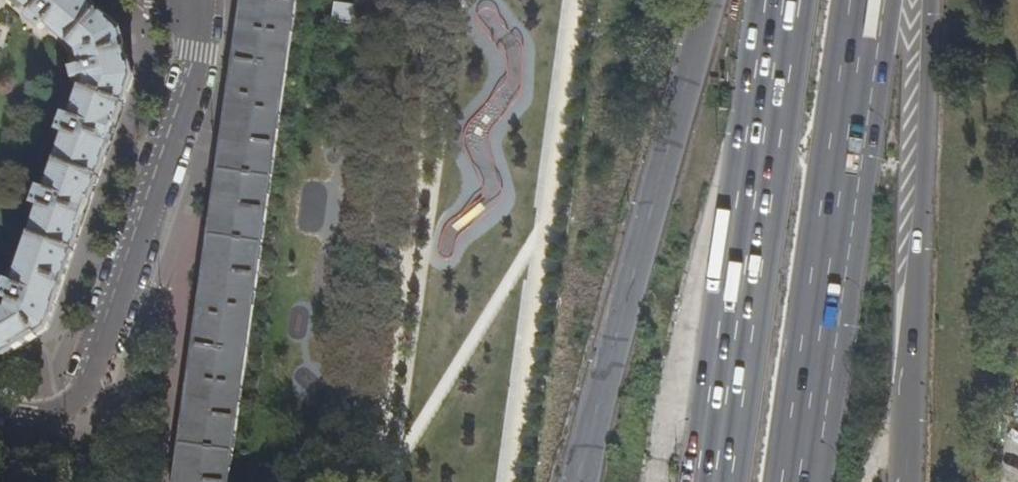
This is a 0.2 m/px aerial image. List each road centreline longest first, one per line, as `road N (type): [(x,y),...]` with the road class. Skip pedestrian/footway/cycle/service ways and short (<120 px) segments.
road 1 (residential): [(0,408),(58,416),(85,389),(194,82),(193,0)]
road 2 (trunk): [(710,0),(581,481)]
road 3 (trunk): [(797,481),(867,0)]
road 4 (trunk): [(781,0),(713,481)]
road 5 (trunk): [(906,481),(926,0)]

